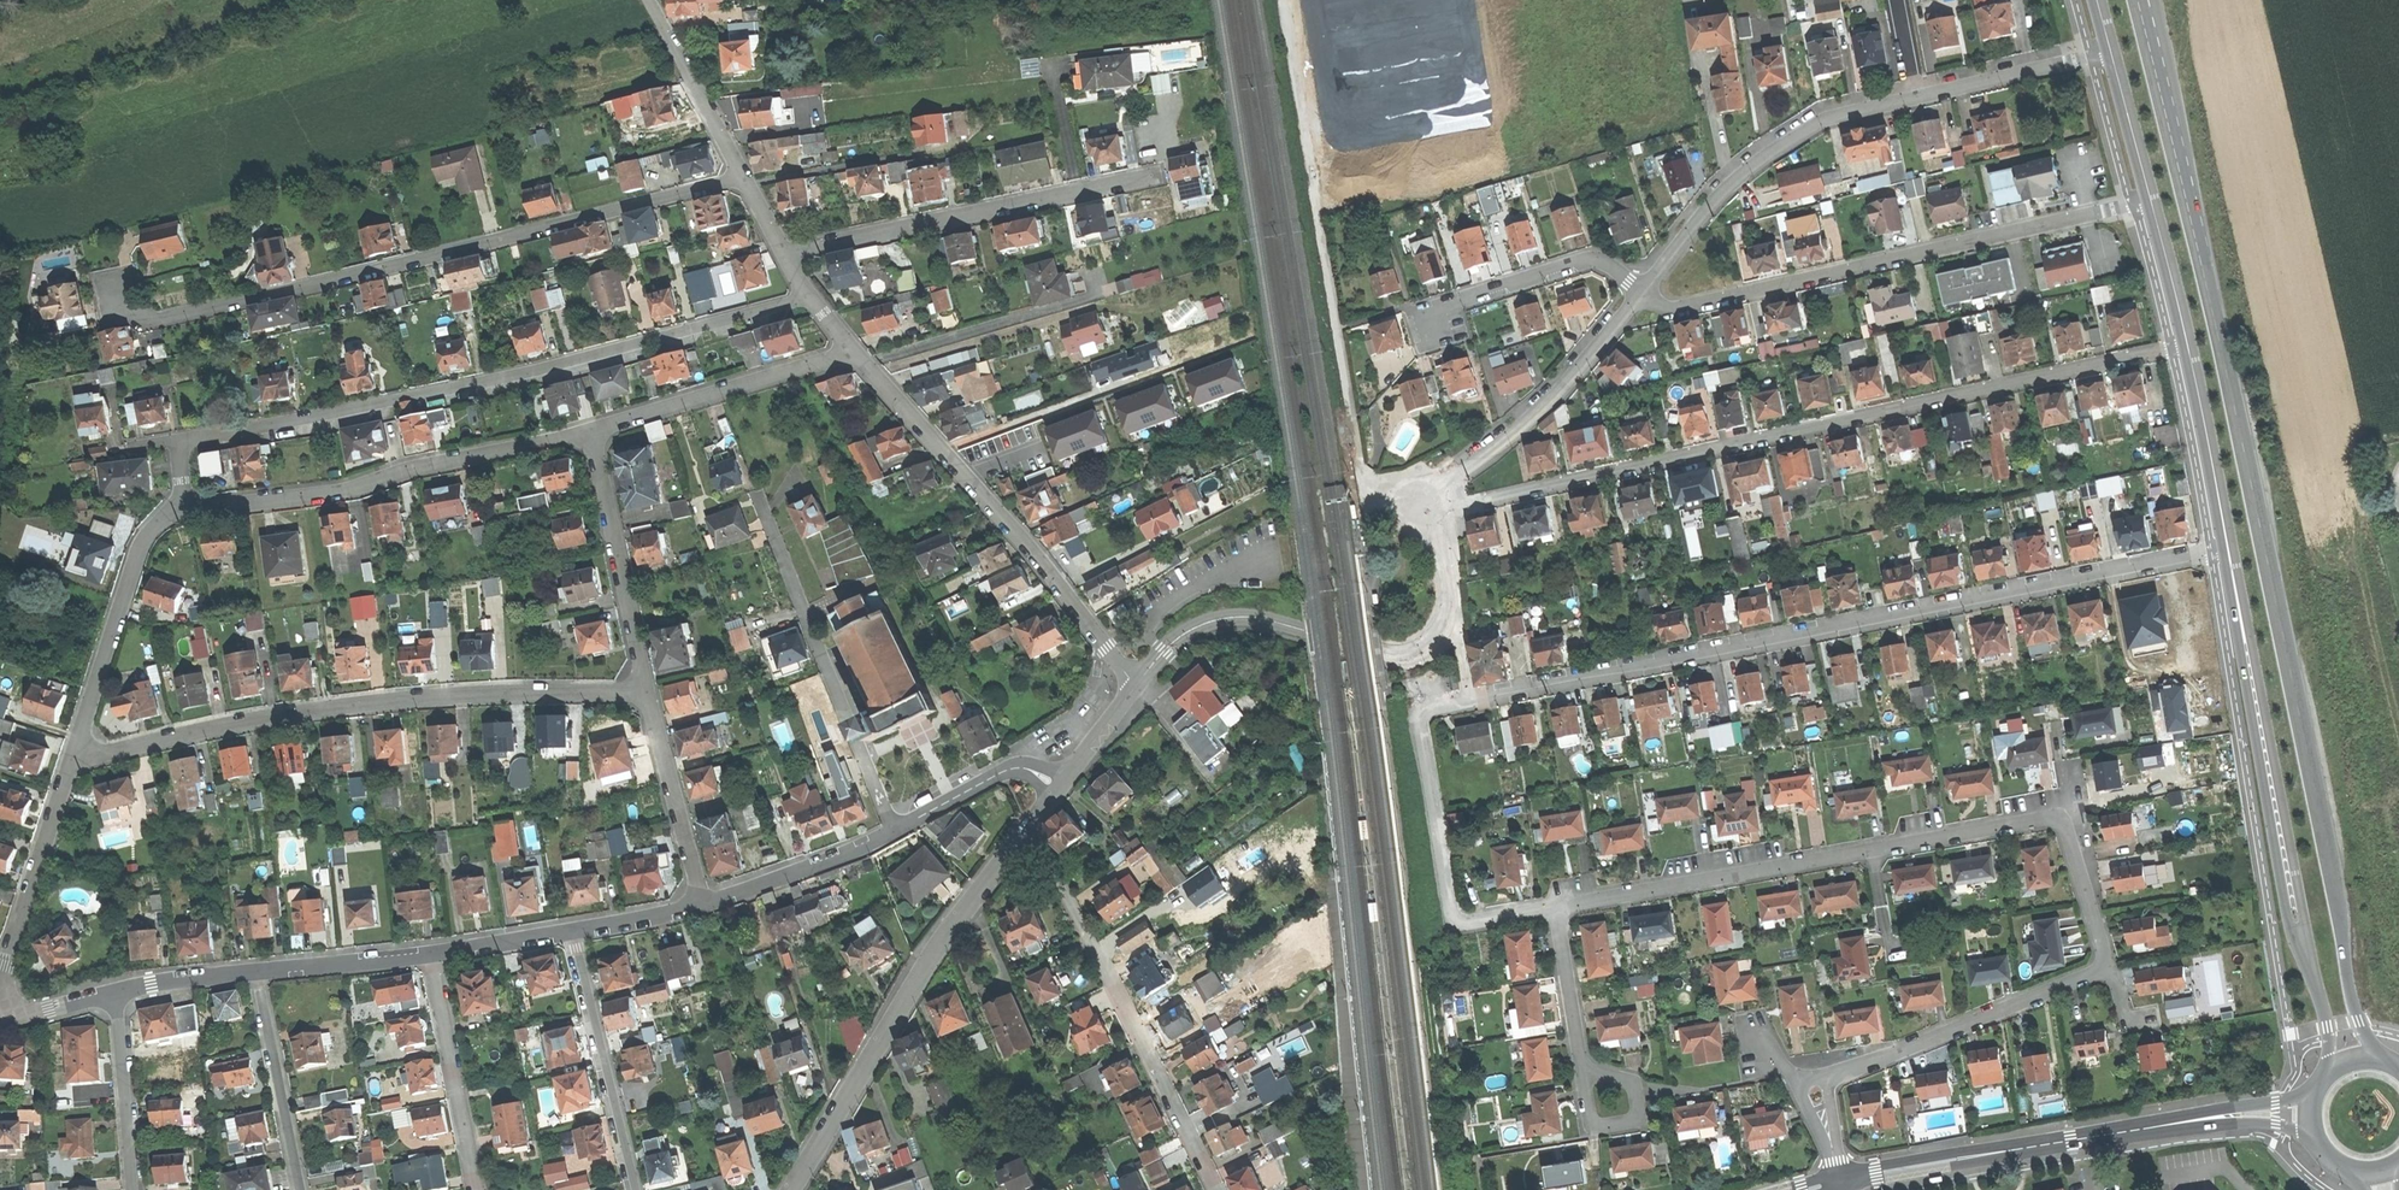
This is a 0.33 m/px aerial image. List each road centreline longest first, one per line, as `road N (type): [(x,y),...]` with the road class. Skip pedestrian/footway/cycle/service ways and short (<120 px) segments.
road 1 (residential): [(1556,908),(2038,819),(2061,823),(2102,946),(2100,968),(1828,1077)]
road 2 (secondary): [(2382,1058),(2355,1007),(2272,577),(2170,130)]
road 3 (residential): [(2229,548),(1476,700)]
road 4 (residential): [(1444,507),(2189,344)]
road 5 (residential): [(746,174),(448,253),(142,321),(117,289)]
road 6 (residential): [(809,295),(517,378),(187,438)]
road 7 (residential): [(72,763),(356,704),(648,692)]
road 8 (residential): [(1645,293),(1665,307),(1683,308),(2152,198)]
road 9 (residential): [(1412,525),(1444,579),(1440,618),(1424,639),(1385,649),(1264,614),(1214,614),(1161,647),(1136,686)]
road 10 (residential): [(1034,826),(933,956),(792,1189)]
road 11 (residential): [(587,433),(351,489),(183,510)]
road 12 (tertiary): [(2240,1114),(1839,1181)]
road 13 (residential): [(1217,1189),(1034,826)]
road 14 (secondary): [(2231,559),(2290,926),(2308,942)]
road 15 (secondary): [(2231,559),(2308,942)]
road 16 (residential): [(785,252),(1160,174)]
road 17 (residential): [(1476,700),(1432,708),(1420,721),(1452,914),(1472,923),(1556,908)]
road 18 (residential): [(1136,686),(1183,640),(1220,624),(1267,625),(1387,661),(1434,644),(1453,613)]
road 19 (residential): [(758,498),(894,833)]
road 20 (residential): [(1645,293),(1721,194),(1783,144),(1828,118),(1916,96)]
road 21 (residential): [(1136,686),(942,450)]
road 22 (residential): [(183,510),(161,520),(140,550),(72,763)]
road 23 (residential): [(1441,487),(1546,406),(1645,293)]
road 24 (residential): [(854,350),(587,433)]
road 25 (residential): [(72,763),(9,962),(0,1021)]
road 26 (residential): [(587,433),(648,692)]
road 27 (residential): [(572,932),(636,1189)]
road 28 (residential): [(1645,293),(1607,263),(1579,261),(1444,308),(1430,329)]
road 29 (unclassified): [(942,450),(1169,368)]
road 30 (residential): [(476,1189),(430,955)]
road 31 (residential): [(256,972),(300,1189)]
road 32 (residential): [(648,692),(702,904)]
road 33 (secondary): [(2189,344),(2229,548)]
road 34 (residential): [(702,904),(894,833)]
road 35 (residential): [(1916,96),(2111,49)]
road 36 (residential): [(746,174),(651,0)]
road 37 (residential): [(130,1189),(116,993)]
road 38 (residential): [(256,972),(430,955)]
road 39 (residential): [(1583,1071),(1556,908)]
road 40 (residential): [(910,154),(750,183)]
road 41 (secondary): [(2111,49),(2152,198)]
road 42 (secondary): [(2152,198),(2189,344)]
road 43 (residential): [(1583,1071),(1589,1118),(1598,1126),(1630,1122),(1638,1114),(1633,1085),(1621,1078)]
road 44 (residential): [(430,955),(572,932)]
road 45 (residential): [(894,833),(1021,767)]
road 46 (residential): [(116,993),(256,972)]
road 47 (secondary): [(2170,130),(2137,0)]
road 48 (residential): [(942,450),(854,350)]
road 49 (residential): [(572,932),(702,904)]
road 50 (secondary): [(2170,130),(2175,95),(2153,0)]
road 51 (secondary): [(2308,942),(2328,1071)]
road 52 (residential): [(0,1026),(116,993)]

